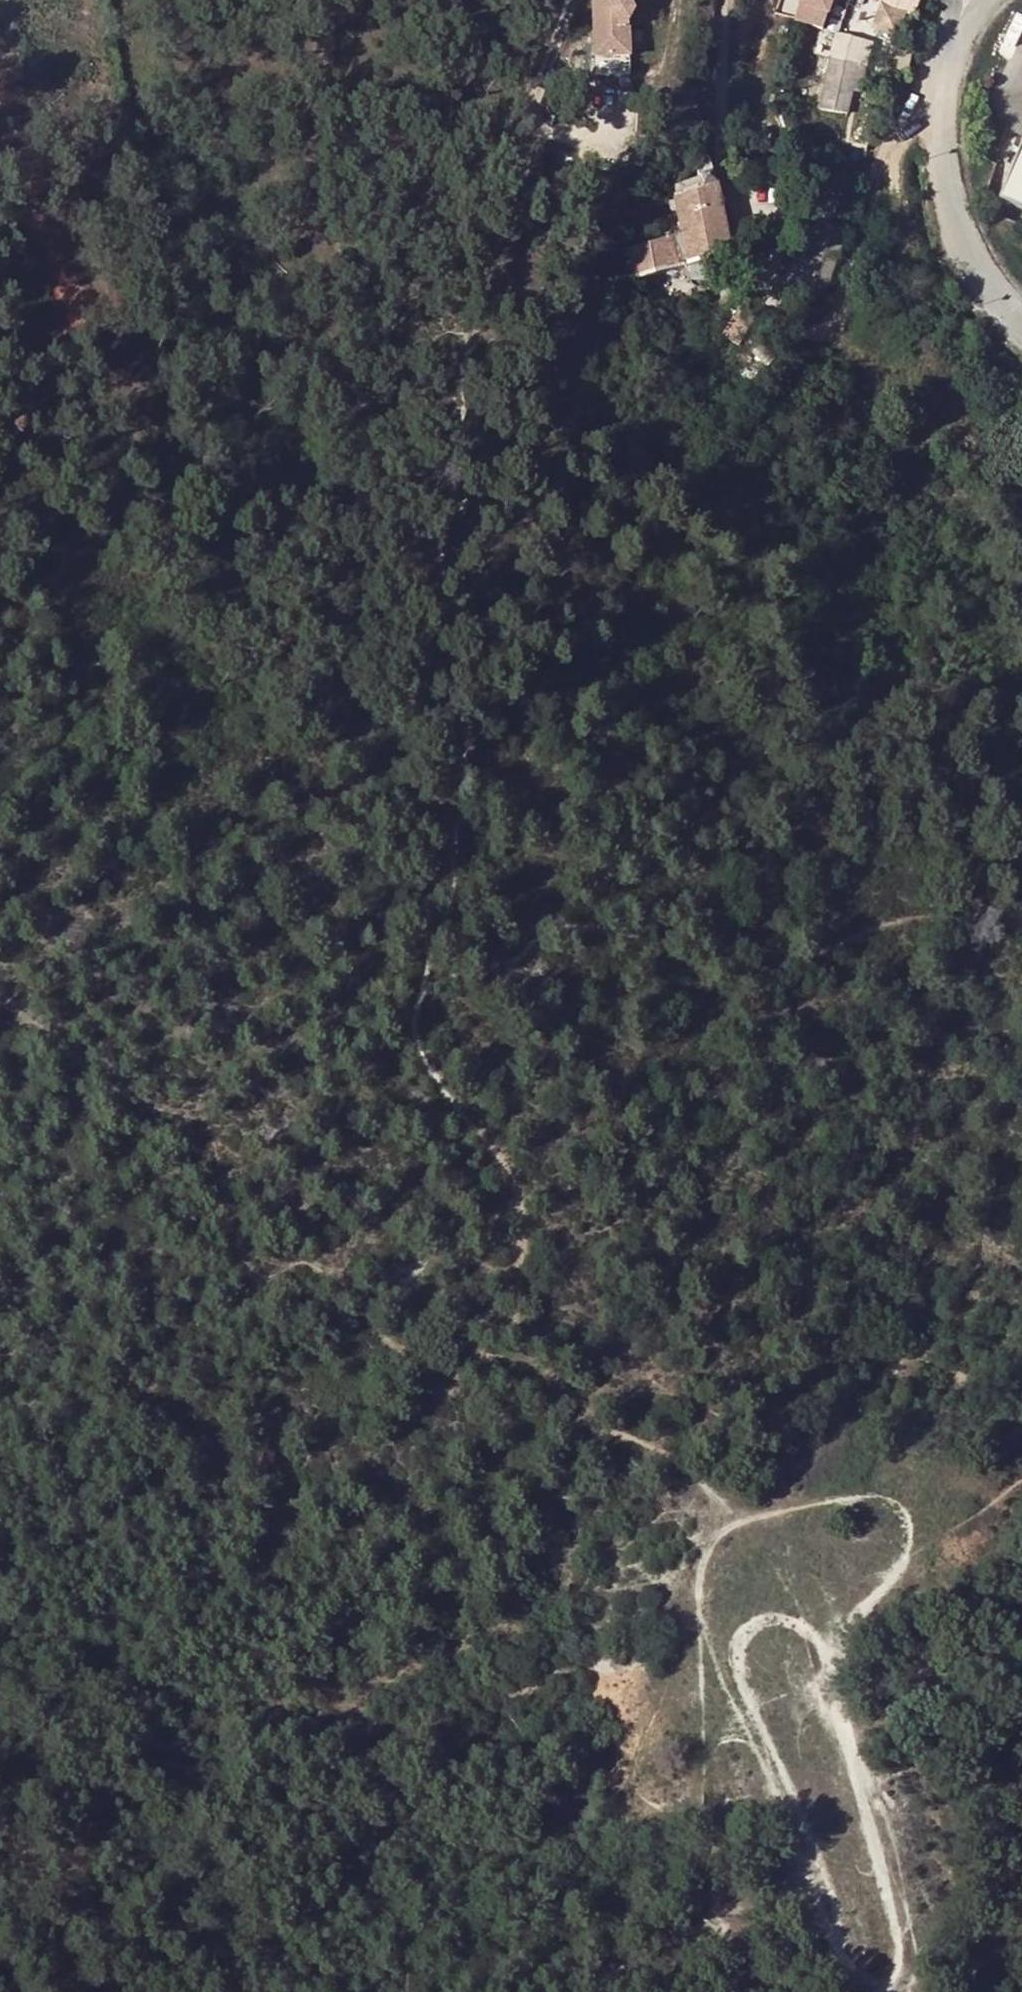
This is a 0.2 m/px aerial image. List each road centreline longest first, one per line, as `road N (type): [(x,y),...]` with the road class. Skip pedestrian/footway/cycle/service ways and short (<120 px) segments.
road 1 (unclassified): [(1021,330),(977,284),(954,223),(932,96),(943,53)]

